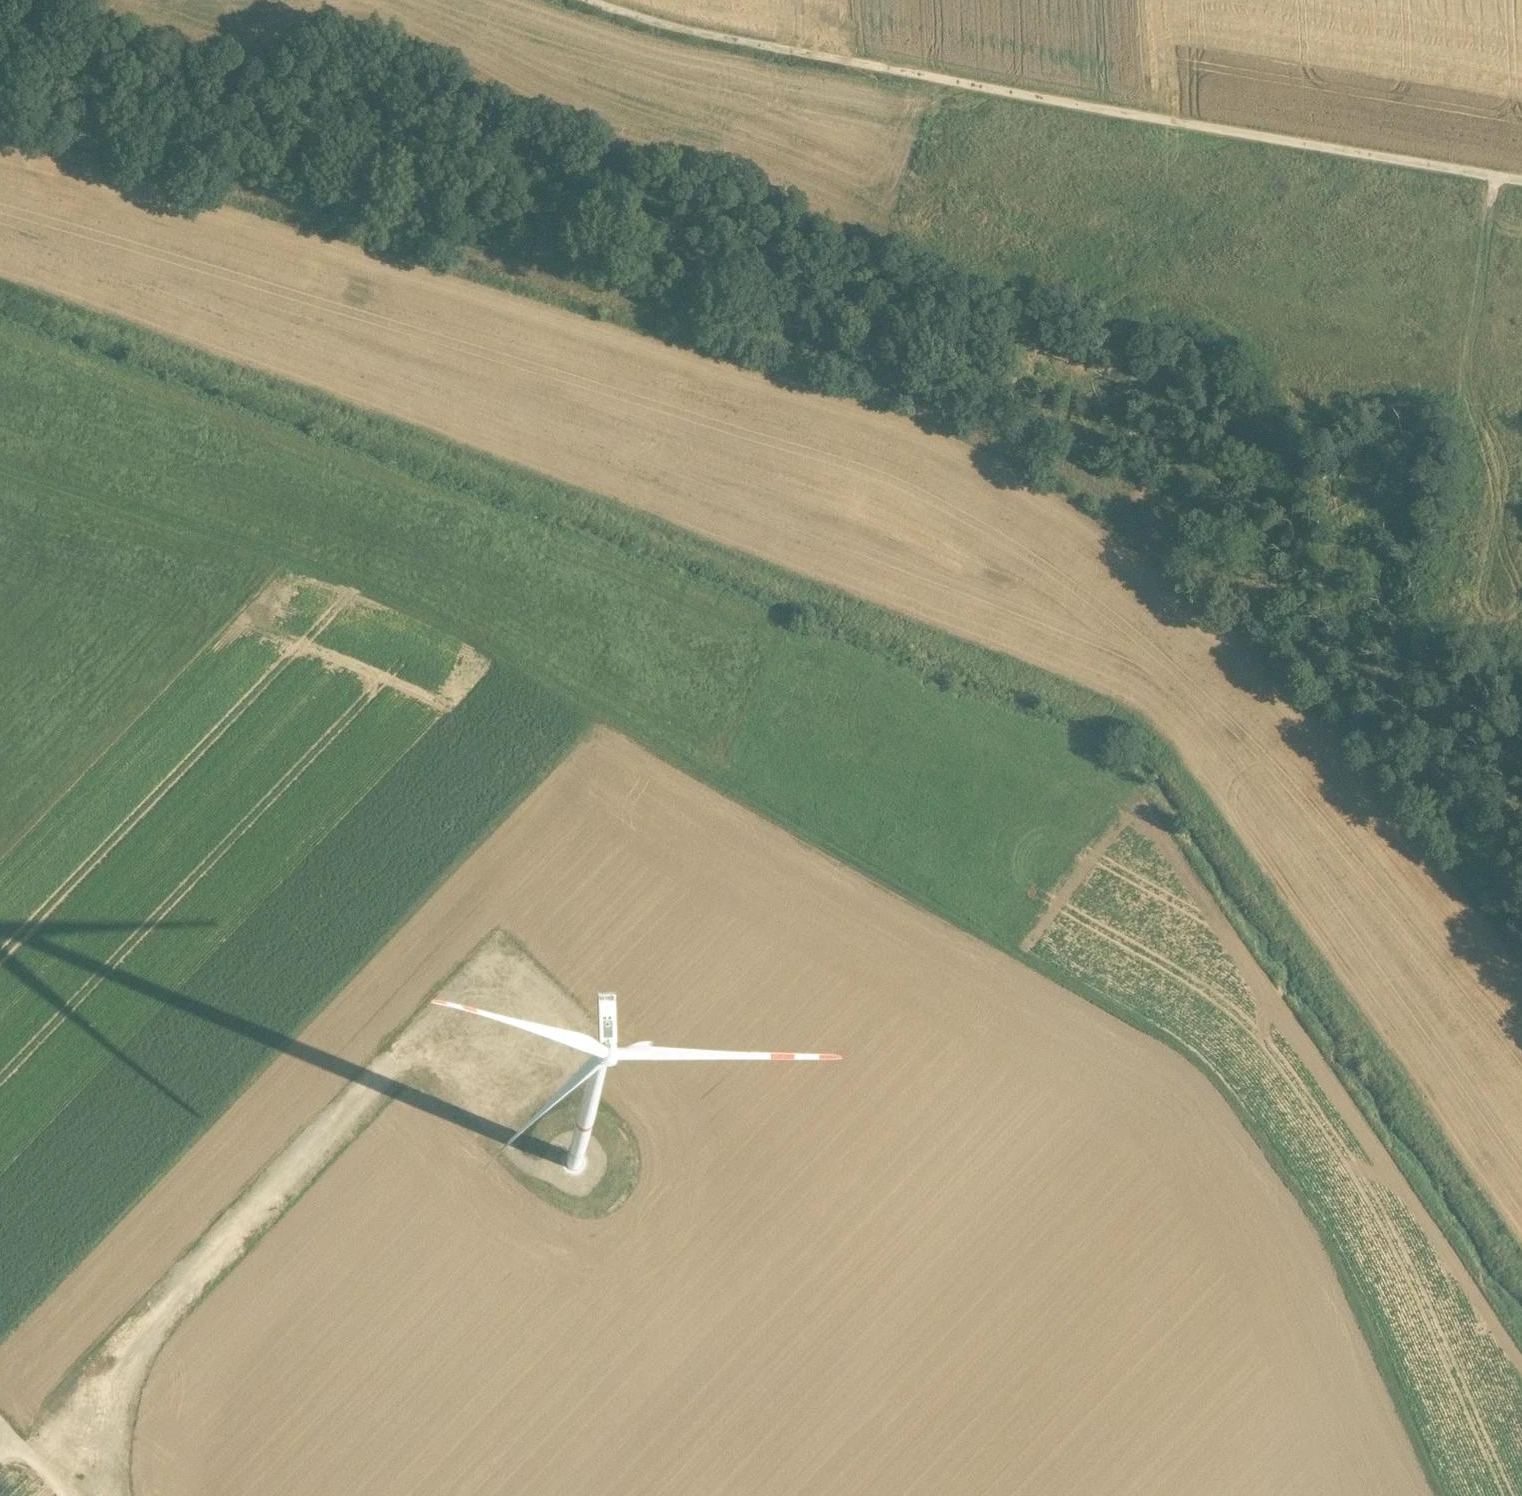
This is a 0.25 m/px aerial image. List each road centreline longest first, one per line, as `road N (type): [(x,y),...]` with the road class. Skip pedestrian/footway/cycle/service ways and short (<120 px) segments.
road 1 (track): [(0,466),(308,565),(489,639),(1162,1048),(1216,1093),(1273,1159),(1332,1259),(1439,1495)]
road 2 (track): [(563,0),(707,42),(1521,184)]
road 3 (track): [(1496,180),(1461,406)]

